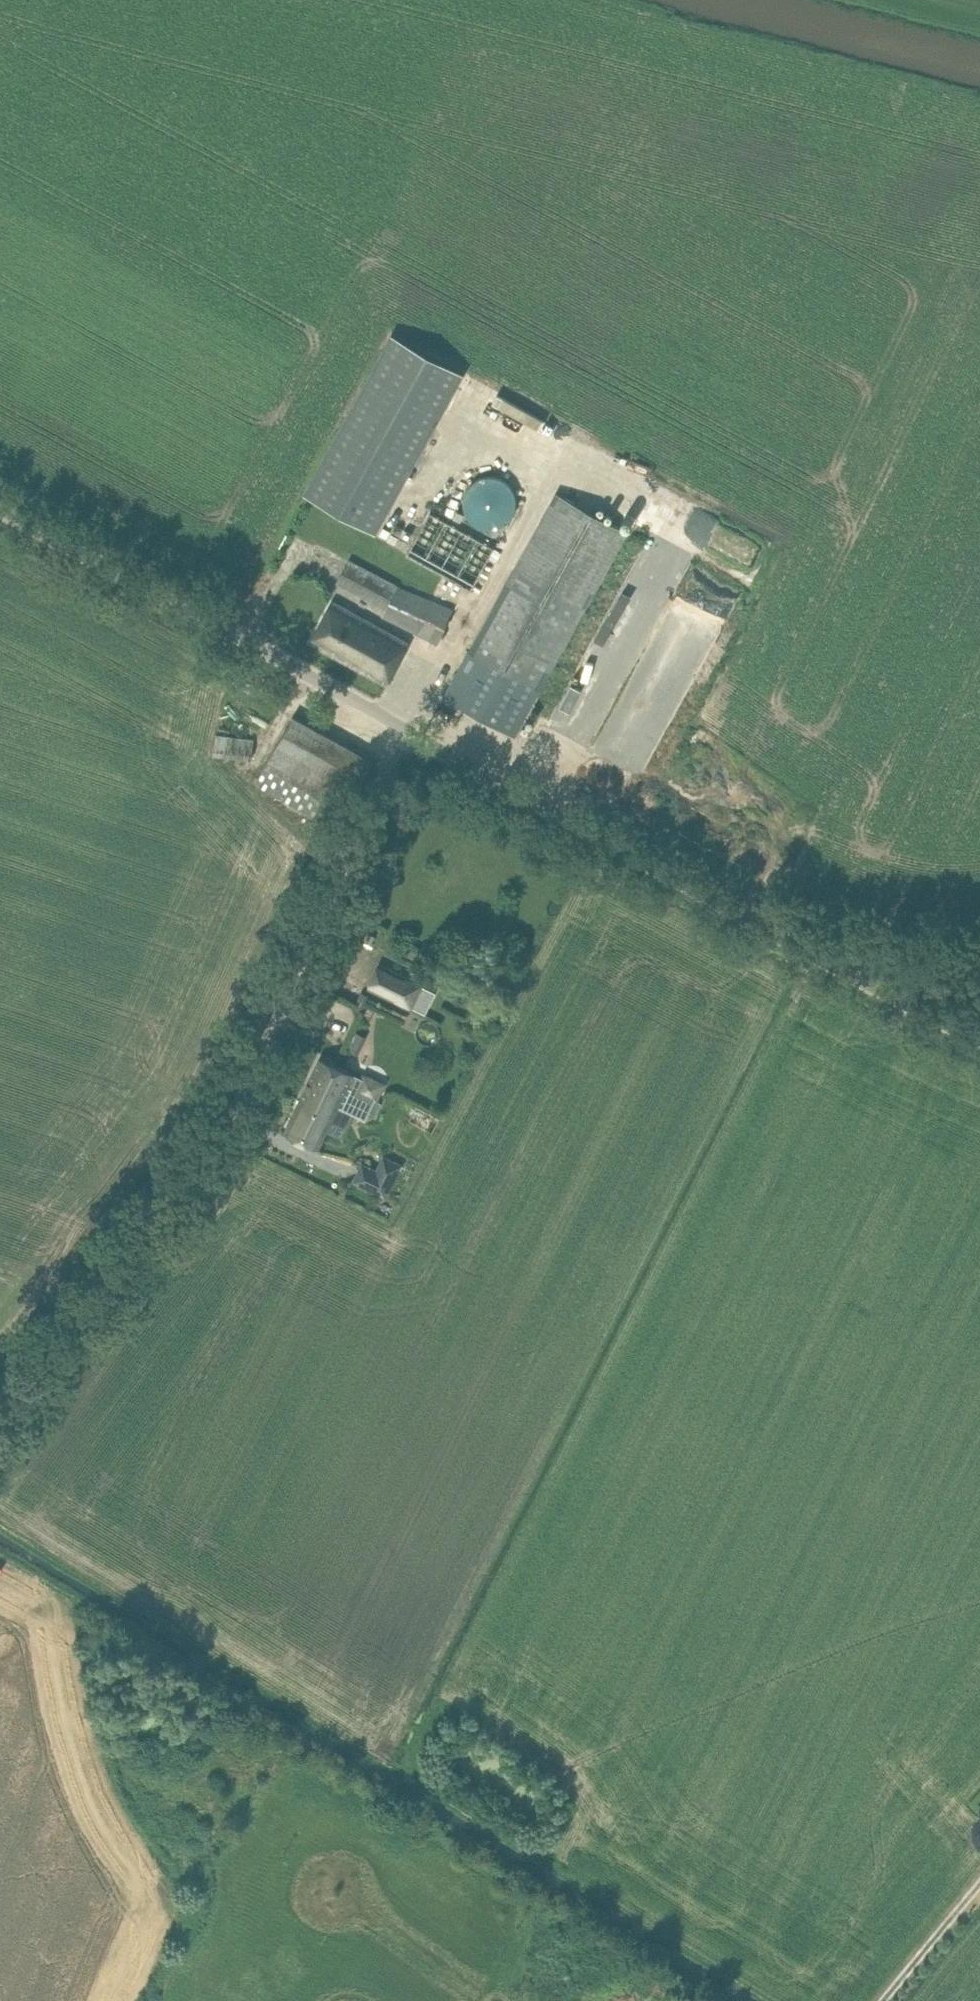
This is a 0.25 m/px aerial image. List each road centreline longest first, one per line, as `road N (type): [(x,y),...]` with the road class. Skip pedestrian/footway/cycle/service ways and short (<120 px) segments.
road 1 (unclassified): [(979,1049),(0,516)]
road 2 (track): [(410,739),(282,1017),(206,1144),(0,1427)]

